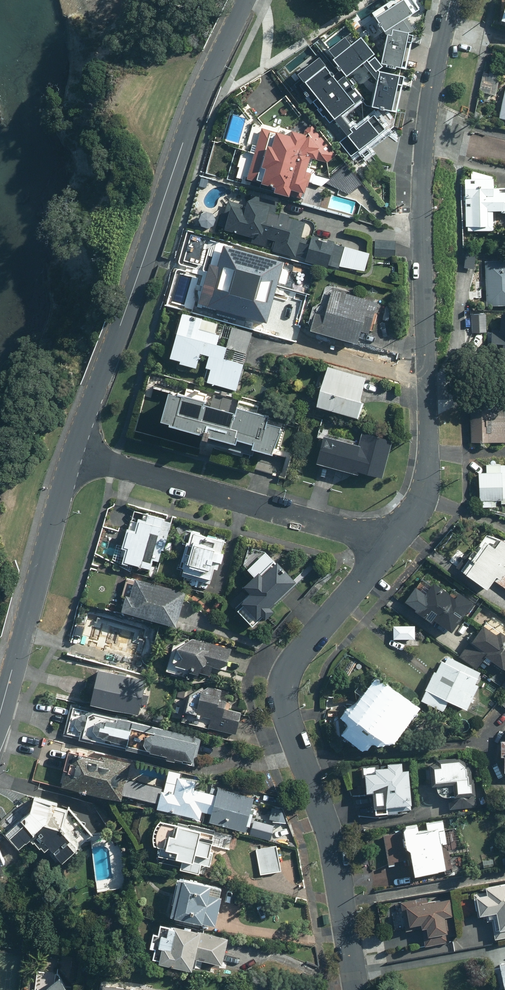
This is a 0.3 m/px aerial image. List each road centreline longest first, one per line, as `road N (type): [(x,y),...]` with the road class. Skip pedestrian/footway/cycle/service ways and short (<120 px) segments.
road 1 (residential): [(448,0),(421,193),(430,471),(421,507),(391,547)]
road 2 (residential): [(391,547),(324,619),(283,689),(288,726),(329,835),(356,989)]
road 3 (residential): [(77,451),(203,89),(246,0)]
road 4 (residential): [(391,547),(77,451)]
road 5 (residential): [(0,713),(77,451)]

